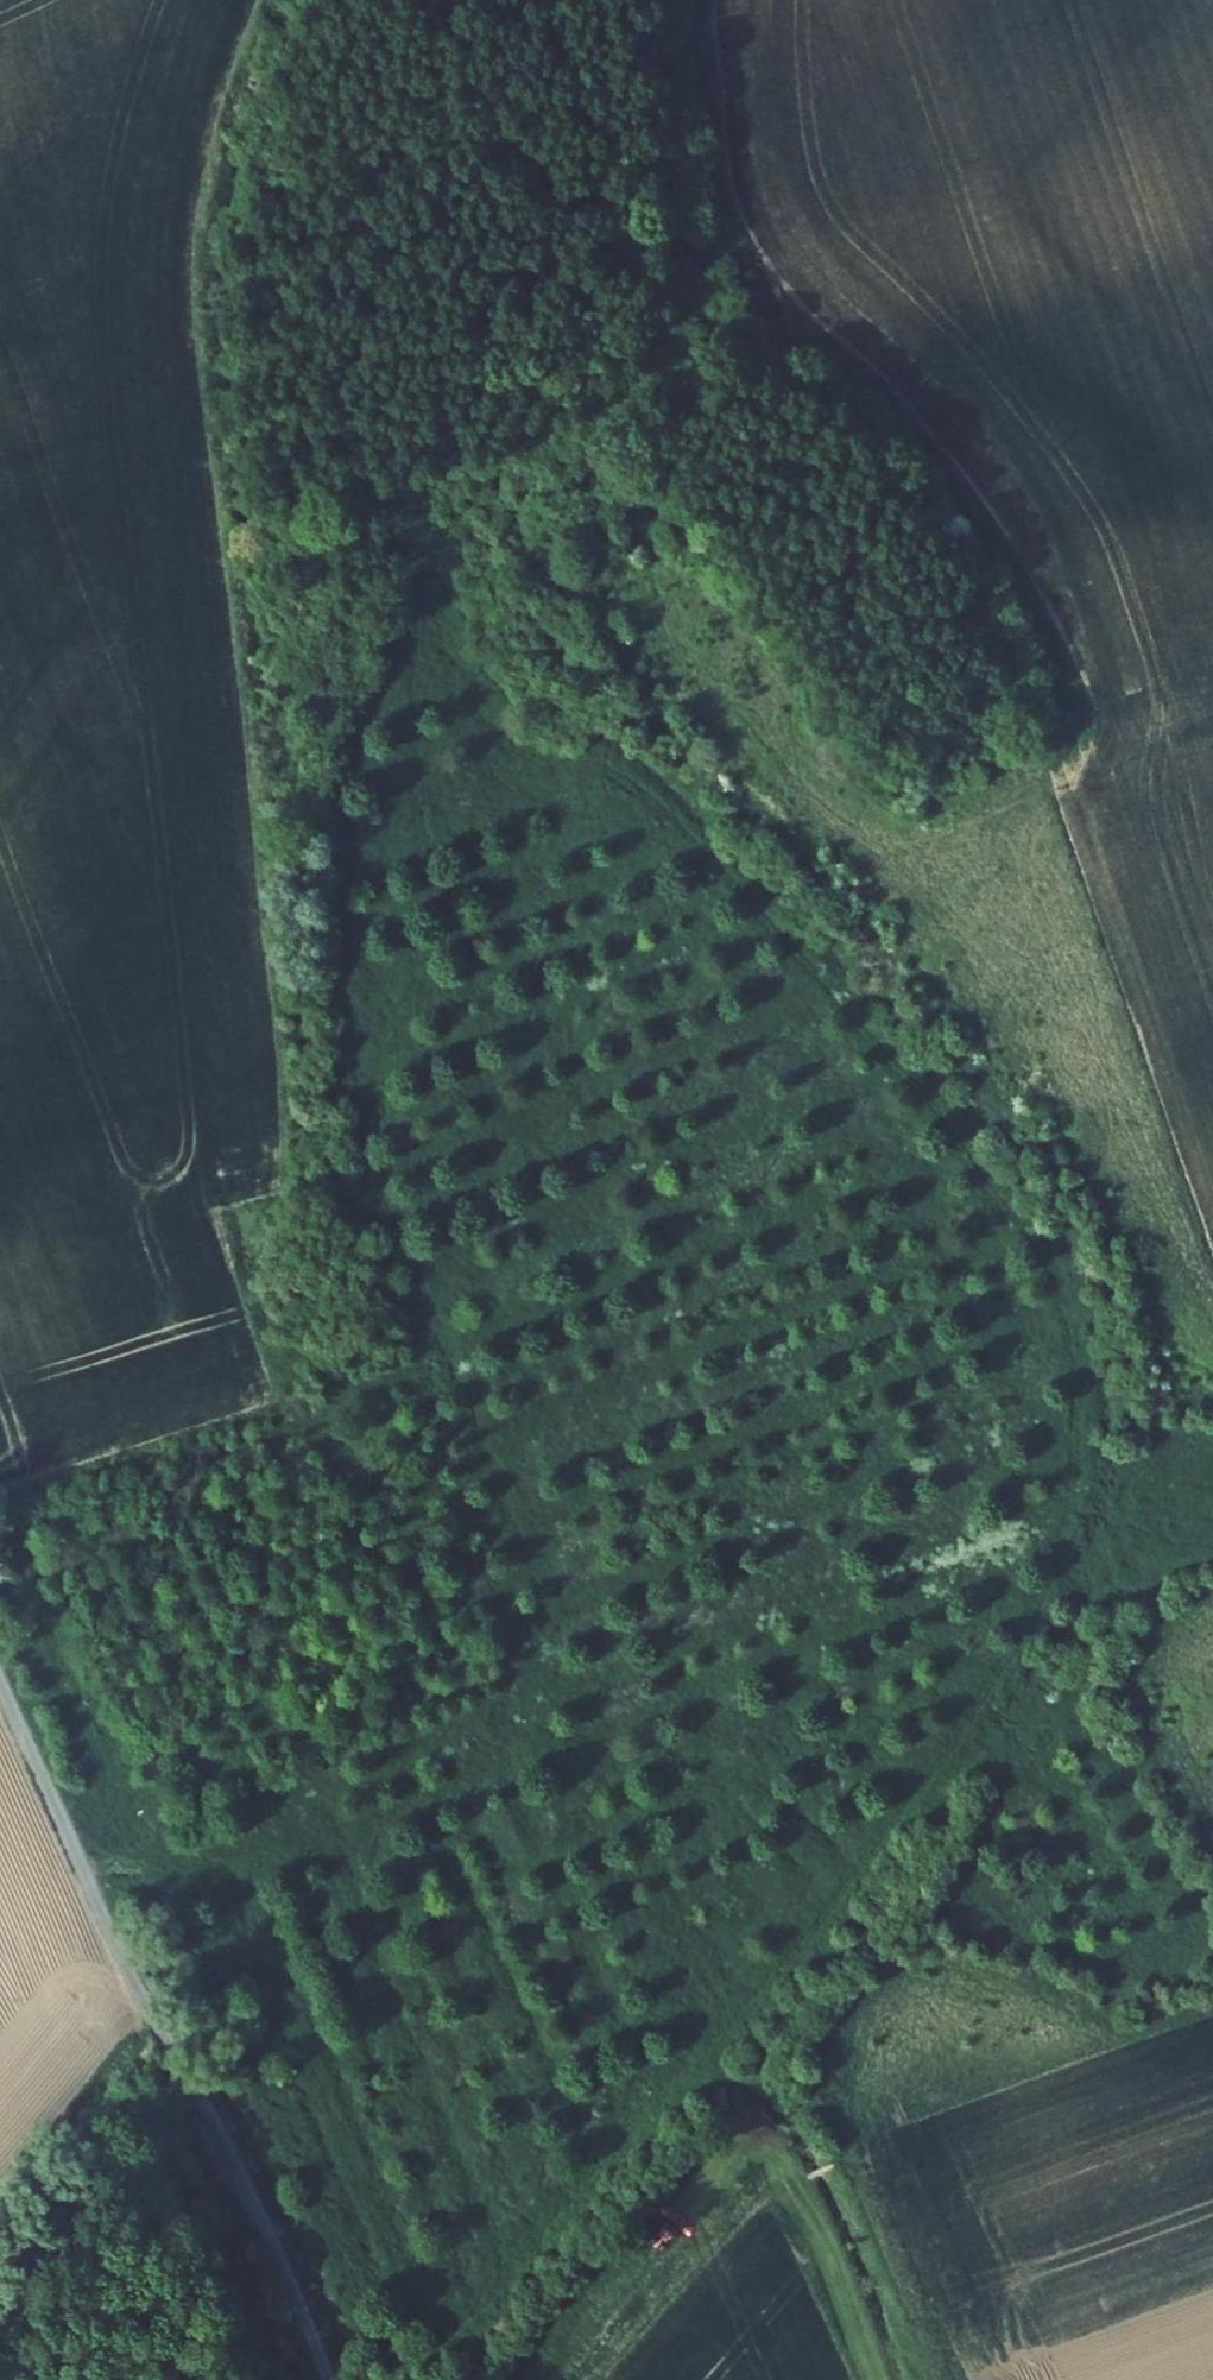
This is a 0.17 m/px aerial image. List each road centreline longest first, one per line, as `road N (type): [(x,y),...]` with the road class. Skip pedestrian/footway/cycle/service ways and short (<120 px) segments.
road 1 (track): [(323,2379),(241,2182),(87,1890),(0,1690)]

